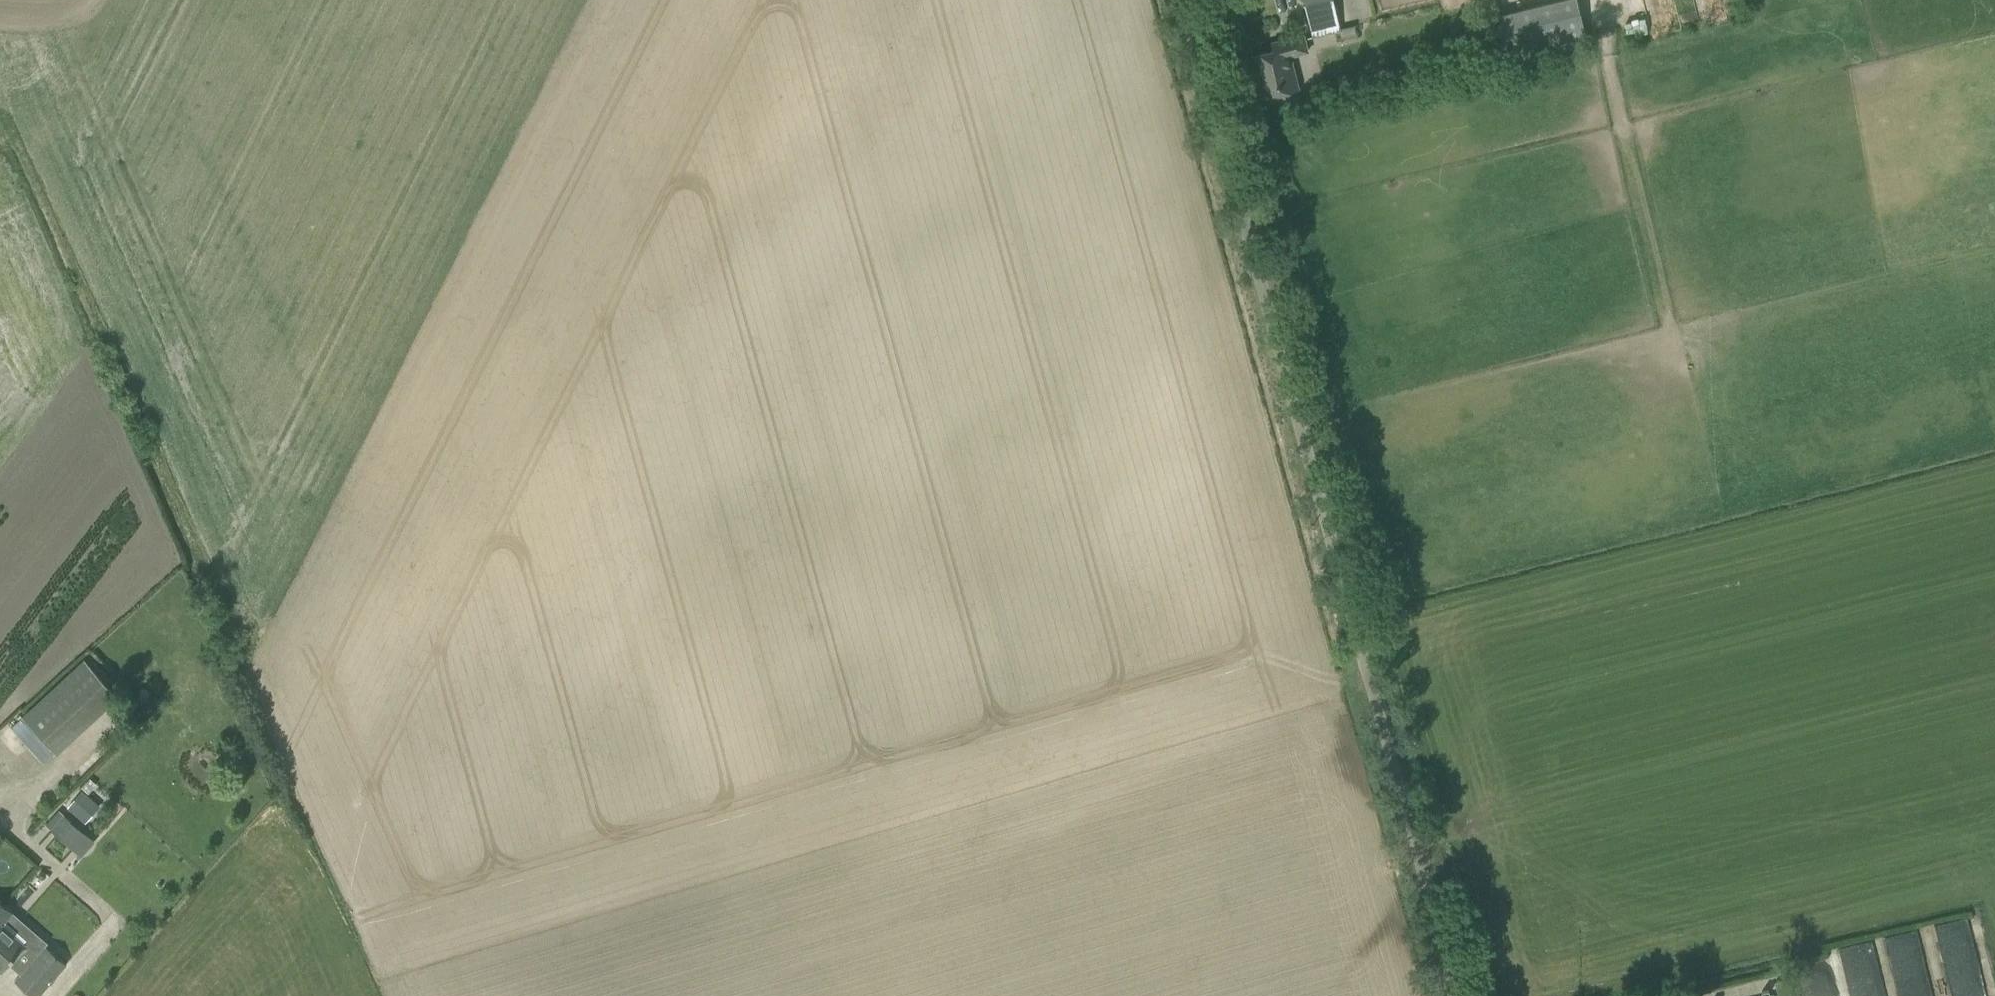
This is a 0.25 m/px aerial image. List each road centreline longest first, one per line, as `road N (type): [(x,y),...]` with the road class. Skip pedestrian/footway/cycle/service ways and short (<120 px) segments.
road 1 (unclassified): [(1459,995),(1181,0)]

